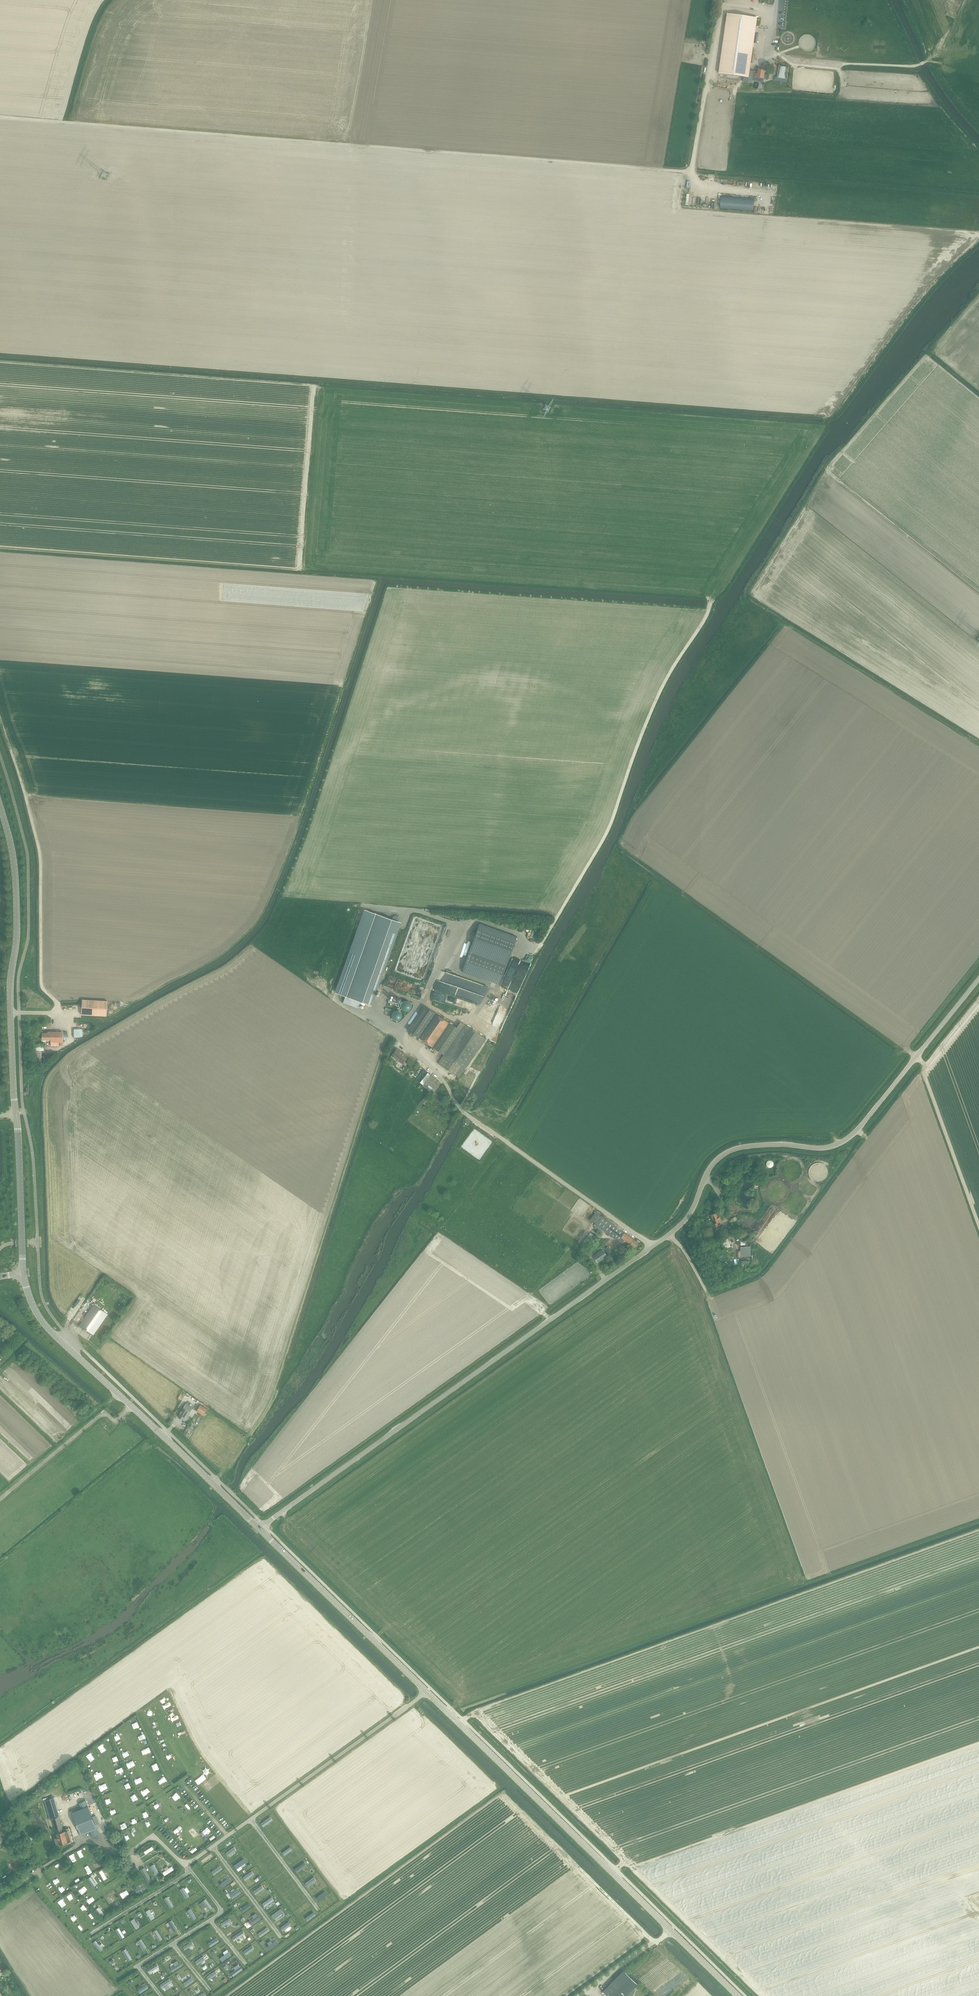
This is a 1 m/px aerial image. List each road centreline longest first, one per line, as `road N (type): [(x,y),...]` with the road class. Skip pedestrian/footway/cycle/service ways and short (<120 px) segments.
road 1 (unclassified): [(259,1529),(677,1228),(728,1151),(827,1148),(850,1137),(978,979)]
road 2 (track): [(0,118),(691,173),(721,8)]
road 3 (secondary): [(259,1529),(738,1995)]
road 4 (secondary): [(259,1529),(49,1329),(24,1274)]
road 5 (secondary): [(16,1113),(15,876),(0,806)]
road 6 (track): [(978,591),(829,469)]
road 7 (secondary): [(24,1274),(16,1113)]

